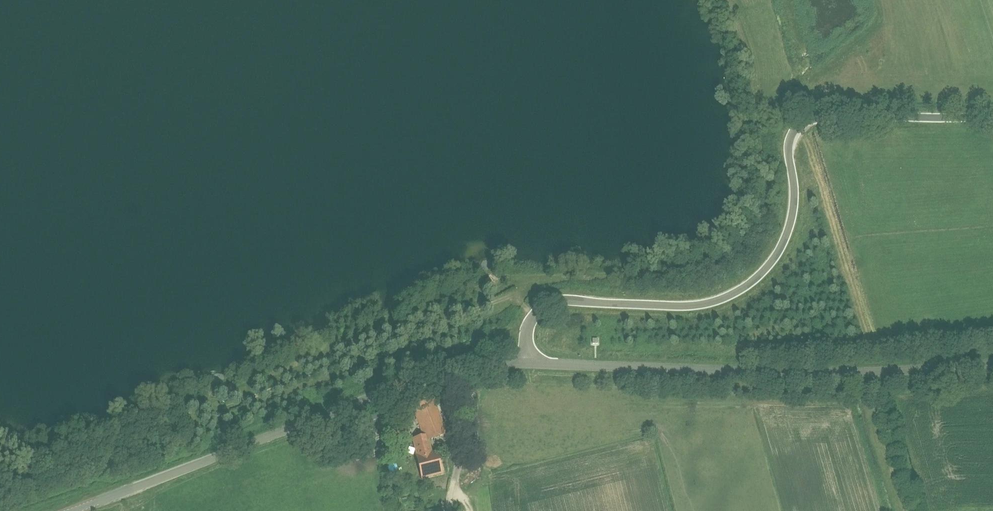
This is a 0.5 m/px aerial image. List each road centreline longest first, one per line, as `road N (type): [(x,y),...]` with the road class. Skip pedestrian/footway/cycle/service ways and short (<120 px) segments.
road 1 (unclassified): [(525,363),(528,325),(546,303),(691,306),(747,285),(789,228),(794,192),(788,148),(804,123),(992,116)]
road 2 (unclassified): [(72,510),(437,374),(525,363)]
road 3 (unclassified): [(525,363),(866,374),(992,363)]
road 4 (track): [(463,510),(482,434),(464,367)]
road 5 (track): [(449,506),(459,459),(437,374)]

